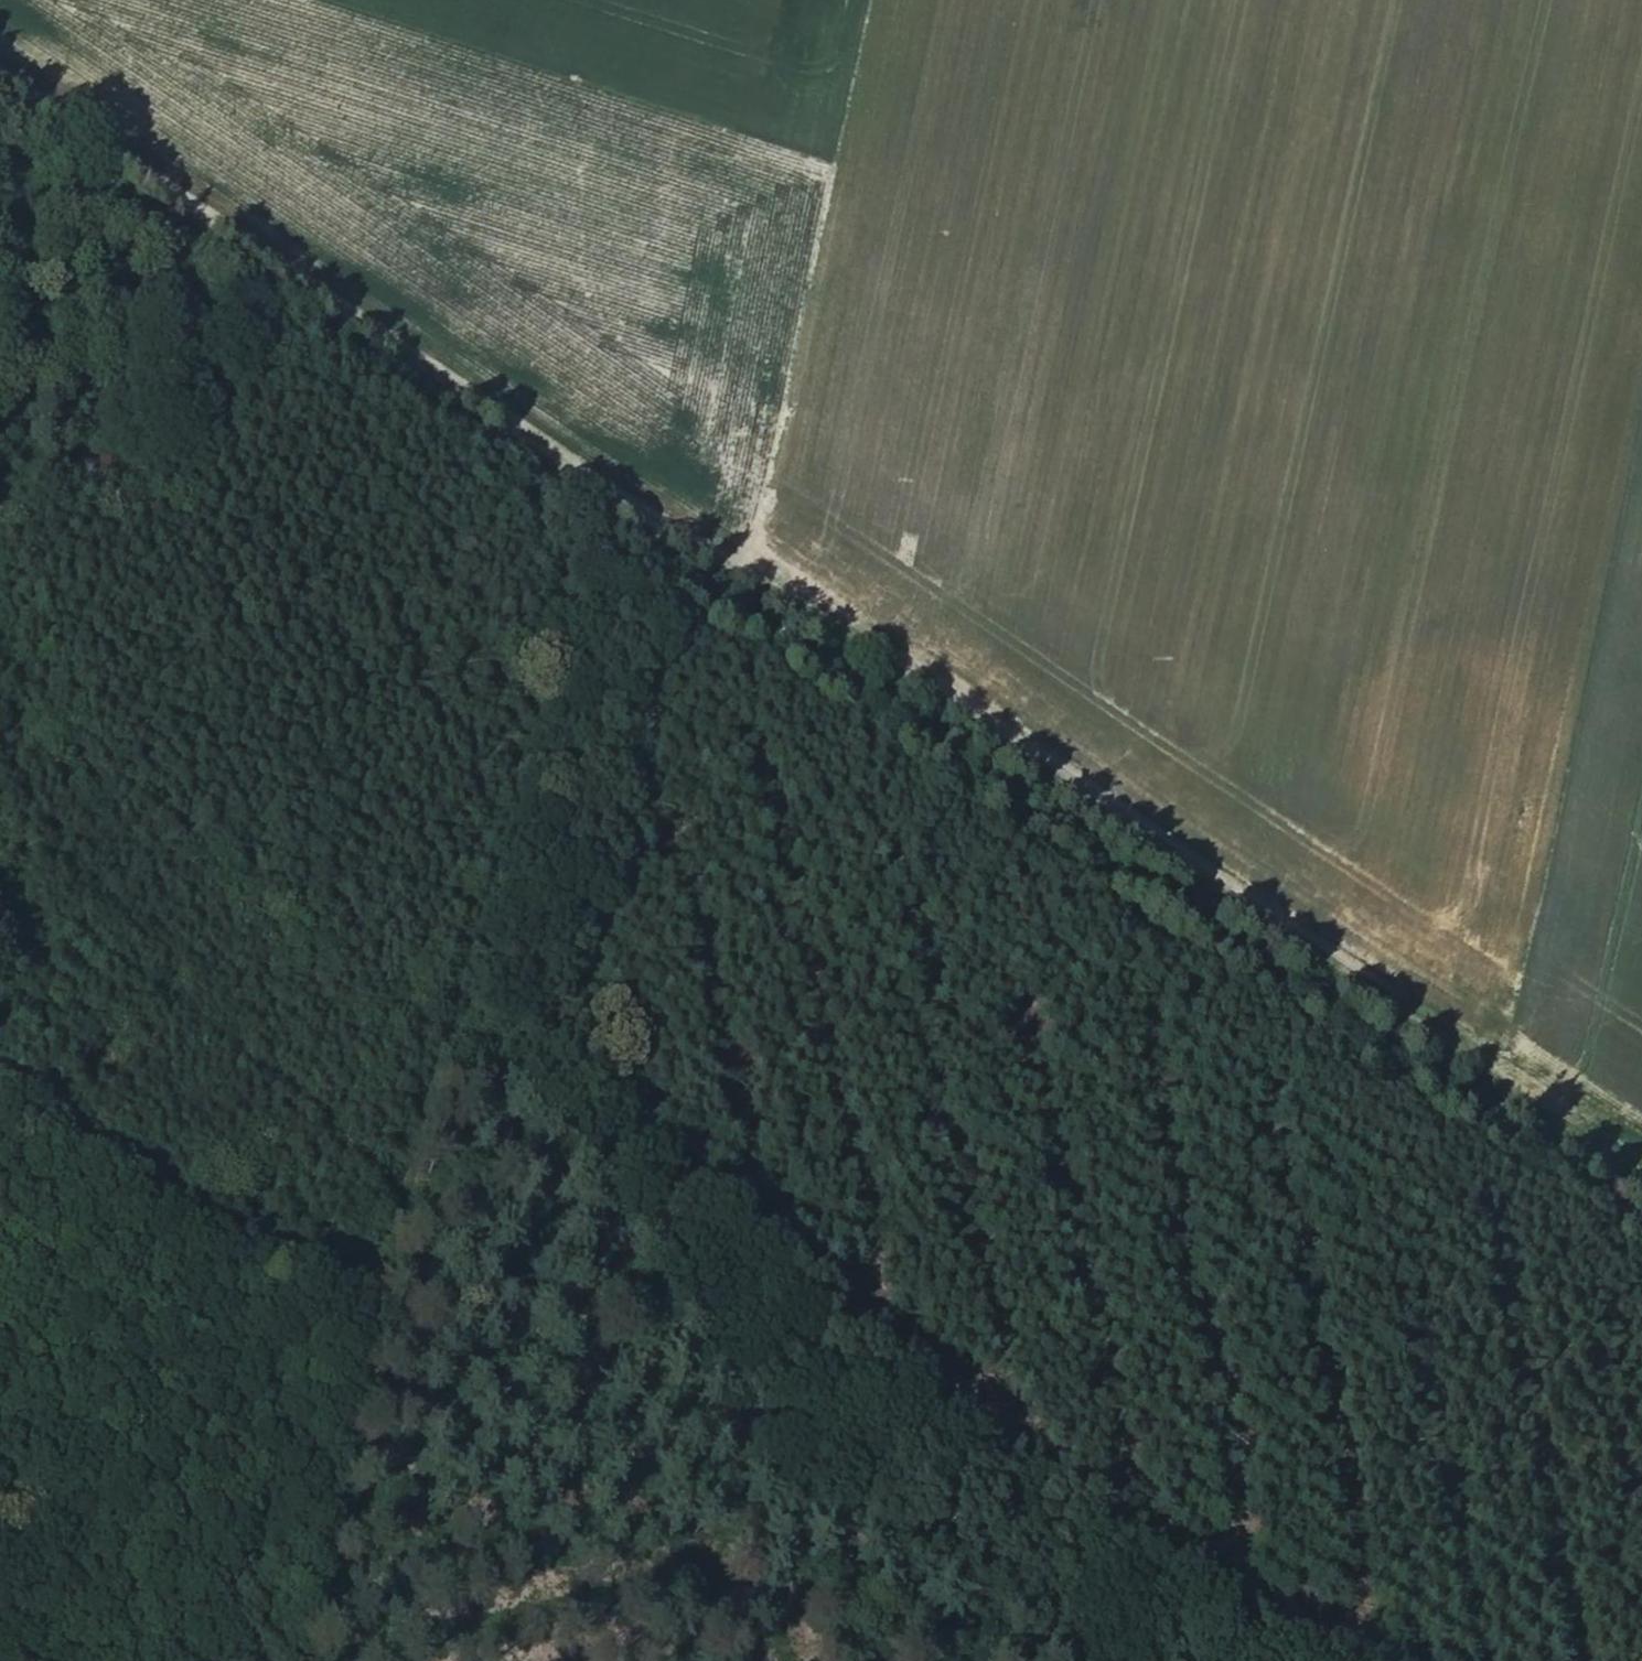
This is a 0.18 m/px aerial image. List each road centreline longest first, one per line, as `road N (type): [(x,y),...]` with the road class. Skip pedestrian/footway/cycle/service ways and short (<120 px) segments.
road 1 (track): [(1641,1212),(0,117)]
road 2 (track): [(0,1065),(134,1175),(287,1260),(374,1290),(362,1468),(370,1660)]

